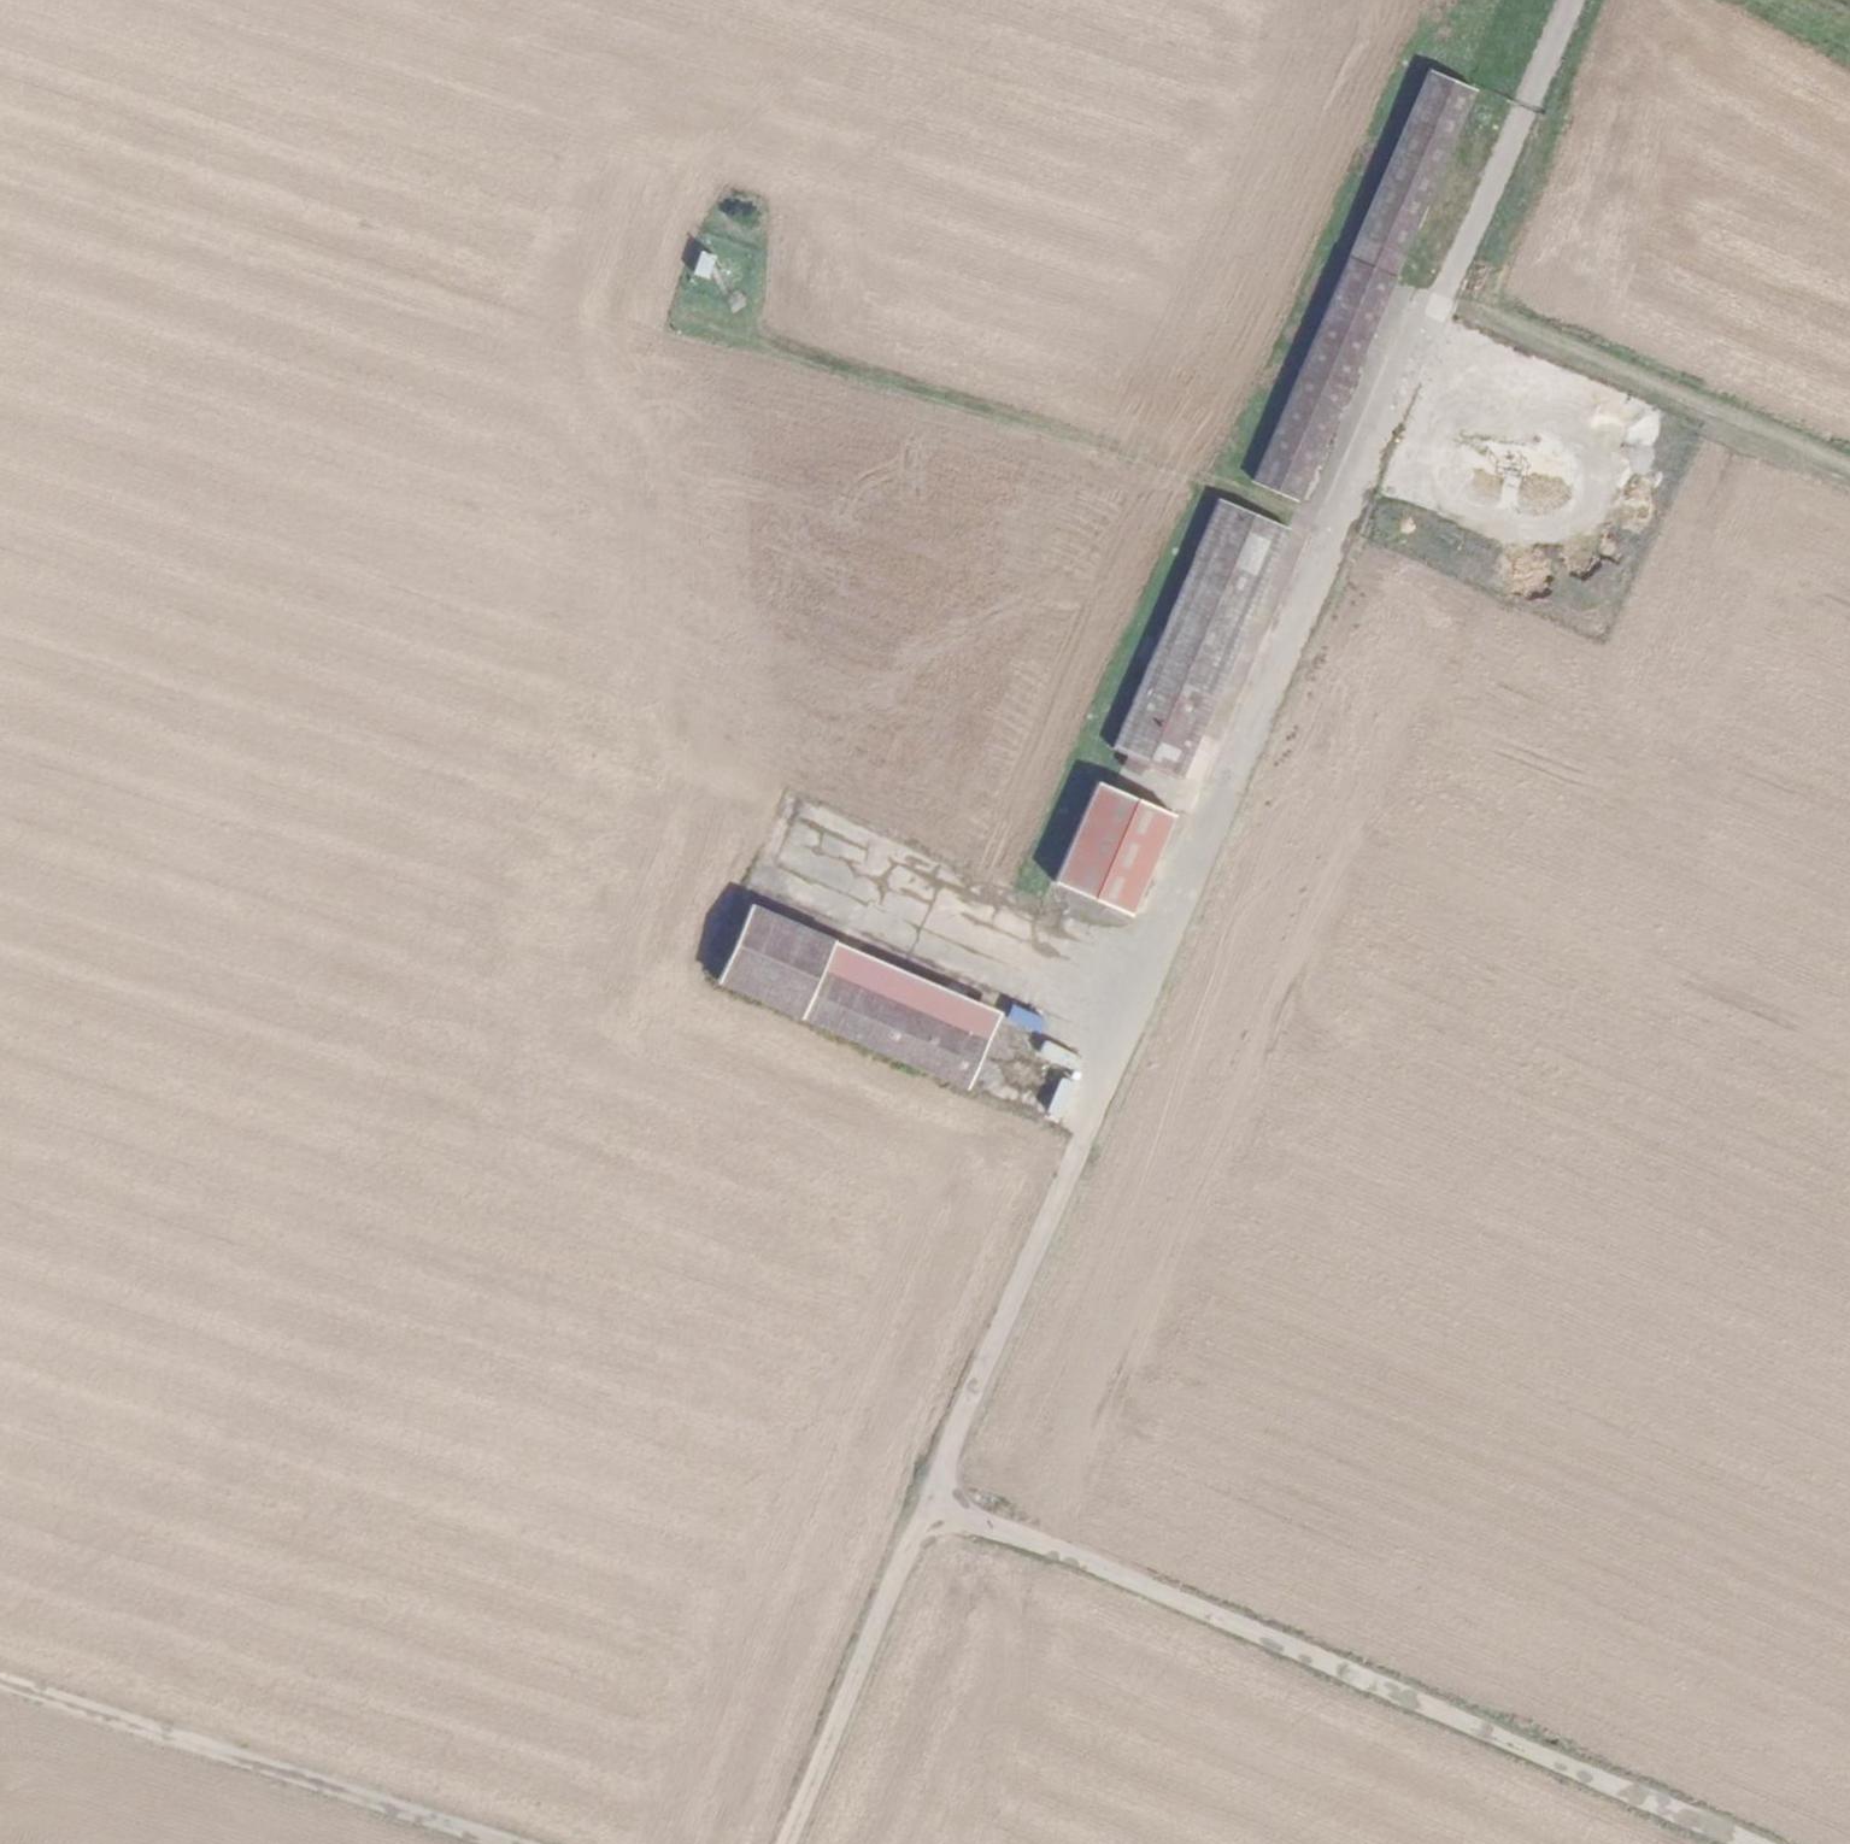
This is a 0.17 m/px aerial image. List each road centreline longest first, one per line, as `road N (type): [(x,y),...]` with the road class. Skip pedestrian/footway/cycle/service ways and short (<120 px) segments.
road 1 (track): [(934,1505),(1573,0)]
road 2 (track): [(934,1505),(1230,1622),(1744,1843)]
road 3 (track): [(0,1681),(505,1843)]
road 4 (track): [(786,1843),(934,1505)]

